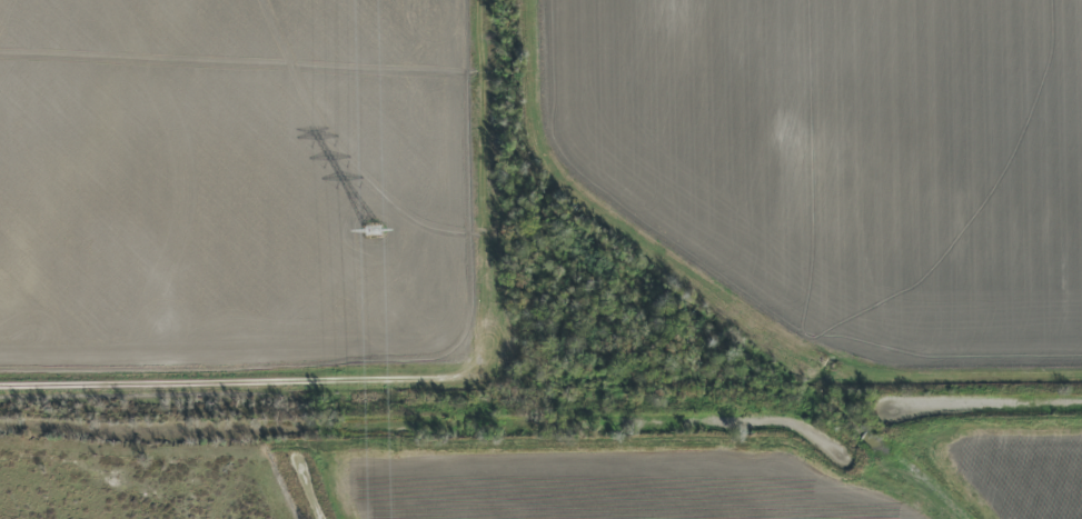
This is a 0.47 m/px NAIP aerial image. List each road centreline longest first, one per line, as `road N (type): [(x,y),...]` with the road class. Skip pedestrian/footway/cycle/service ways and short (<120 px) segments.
road 1 (track): [(0,390),(611,380),(695,351),(744,310)]
road 2 (track): [(1081,378),(860,379),(744,310),(585,193),(552,159),(539,118),(537,0)]

